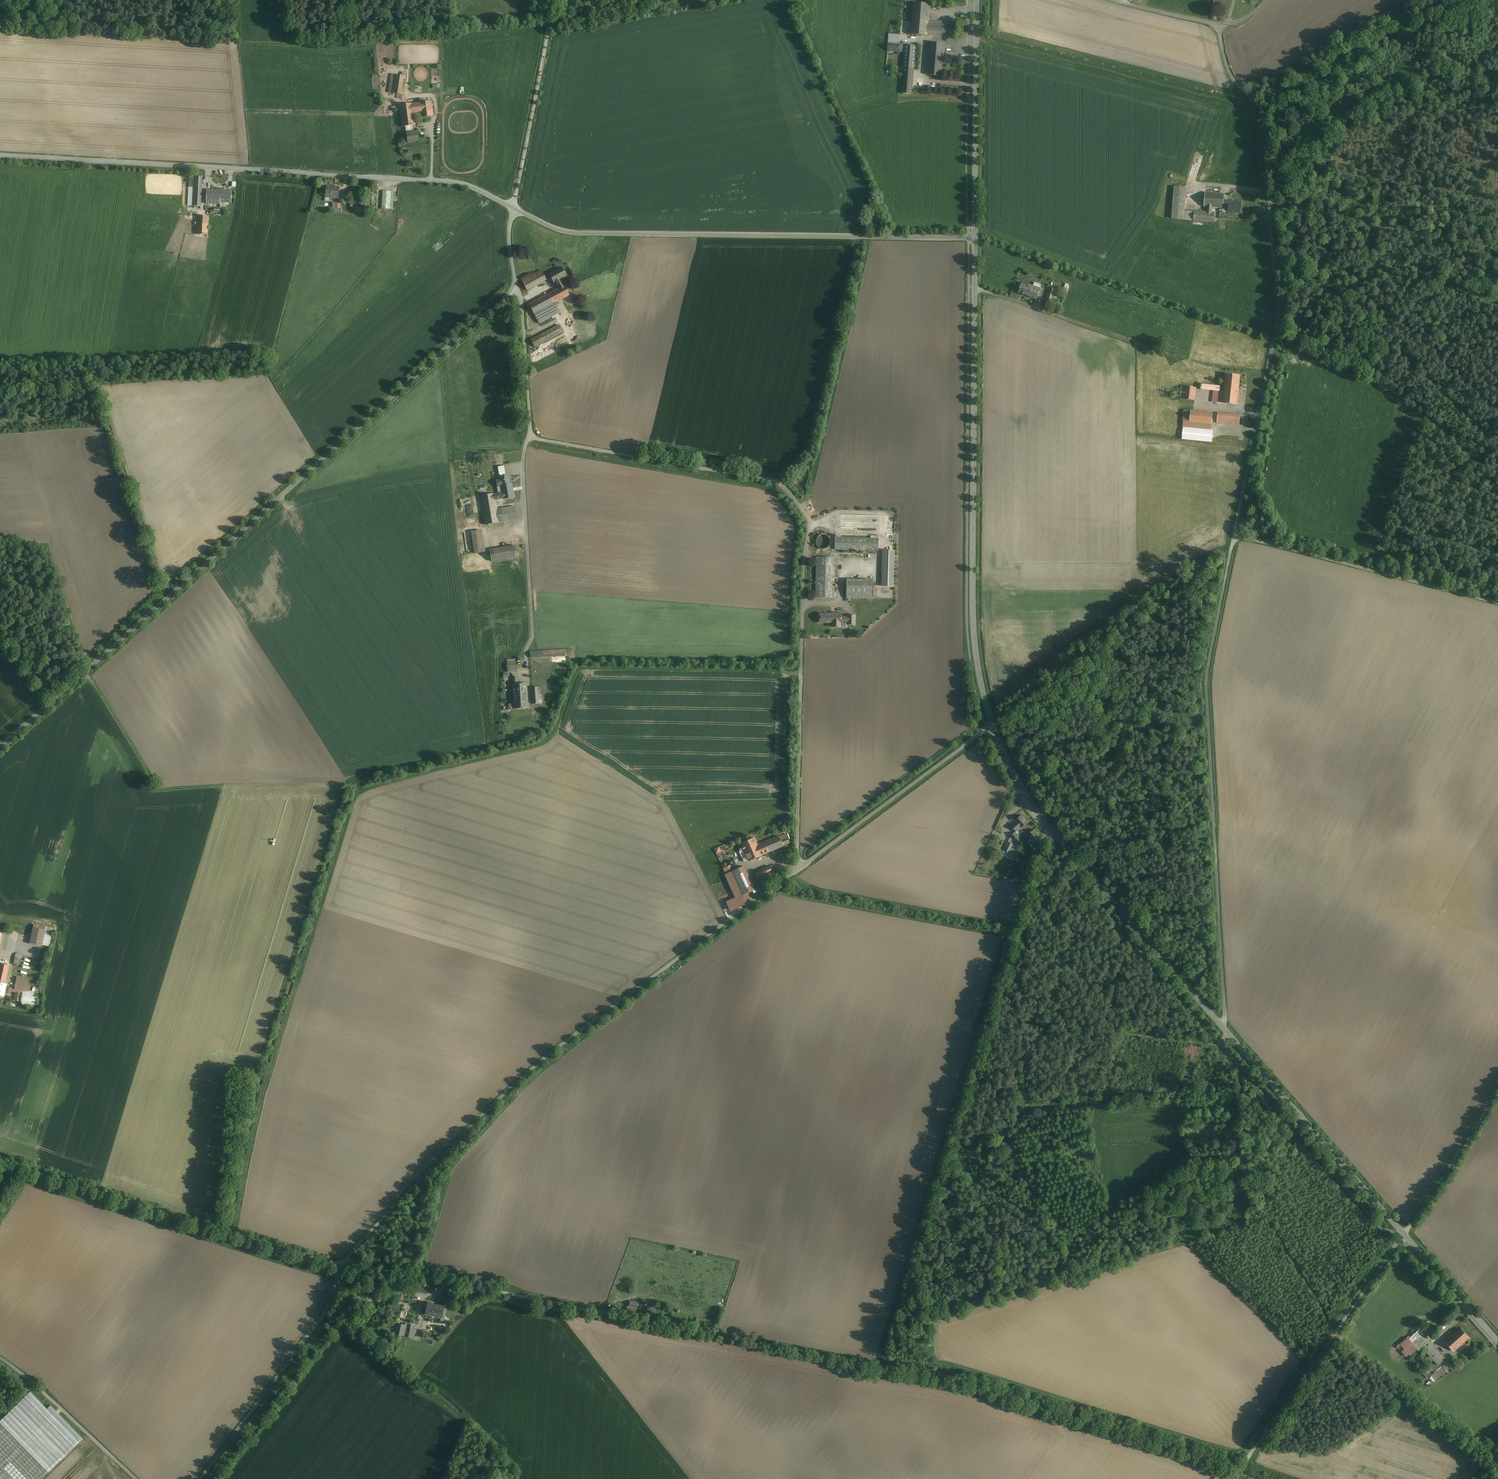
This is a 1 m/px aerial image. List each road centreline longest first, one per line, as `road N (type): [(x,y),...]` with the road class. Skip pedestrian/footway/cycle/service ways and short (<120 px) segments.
road 1 (unclassified): [(1224,1028),(1207,680),(1279,303),(1261,117),(1231,76),(1220,26)]
road 2 (track): [(1245,1463),(943,1372),(455,1282)]
road 3 (unclassified): [(0,746),(517,288)]
road 4 (unclassified): [(799,870),(807,518),(771,479),(529,436)]
road 5 (unclassified): [(341,1265),(548,1055),(799,870)]
road 6 (tertiary): [(0,156),(449,182),(514,209)]
road 7 (tertiary): [(975,237),(973,603),(992,724)]
road 8 (tertiary): [(514,209),(575,233),(975,237)]
road 9 (tertiary): [(992,724),(1039,814),(1224,1028)]
road 10 (unclassified): [(0,1160),(341,1265)]
road 11 (unclassified): [(1403,1233),(1234,1478)]
road 12 (tertiary): [(1224,1028),(1403,1233)]
road 13 (track): [(1236,533),(1497,601)]
road 14 (unclassified): [(201,1478),(322,1320),(341,1265)]
road 15 (unclassified): [(799,870),(992,724)]
road 16 (unclassified): [(529,436),(528,675)]
road 17 (tertiary): [(978,0),(975,237)]
road 18 (unclassified): [(514,209),(548,35),(542,0)]
road 19 (track): [(84,674),(158,789),(225,786)]
road 20 (track): [(1201,388),(1166,351),(1038,307)]
road 21 (unclassified): [(0,1358),(136,1478)]
road 22 (unclassified): [(1497,1087),(1403,1233)]
road 23 (track): [(407,95),(374,114),(246,111)]
road 24 (unclassified): [(529,436),(517,288)]
road 25 (tertiary): [(1403,1233),(1497,1340)]

